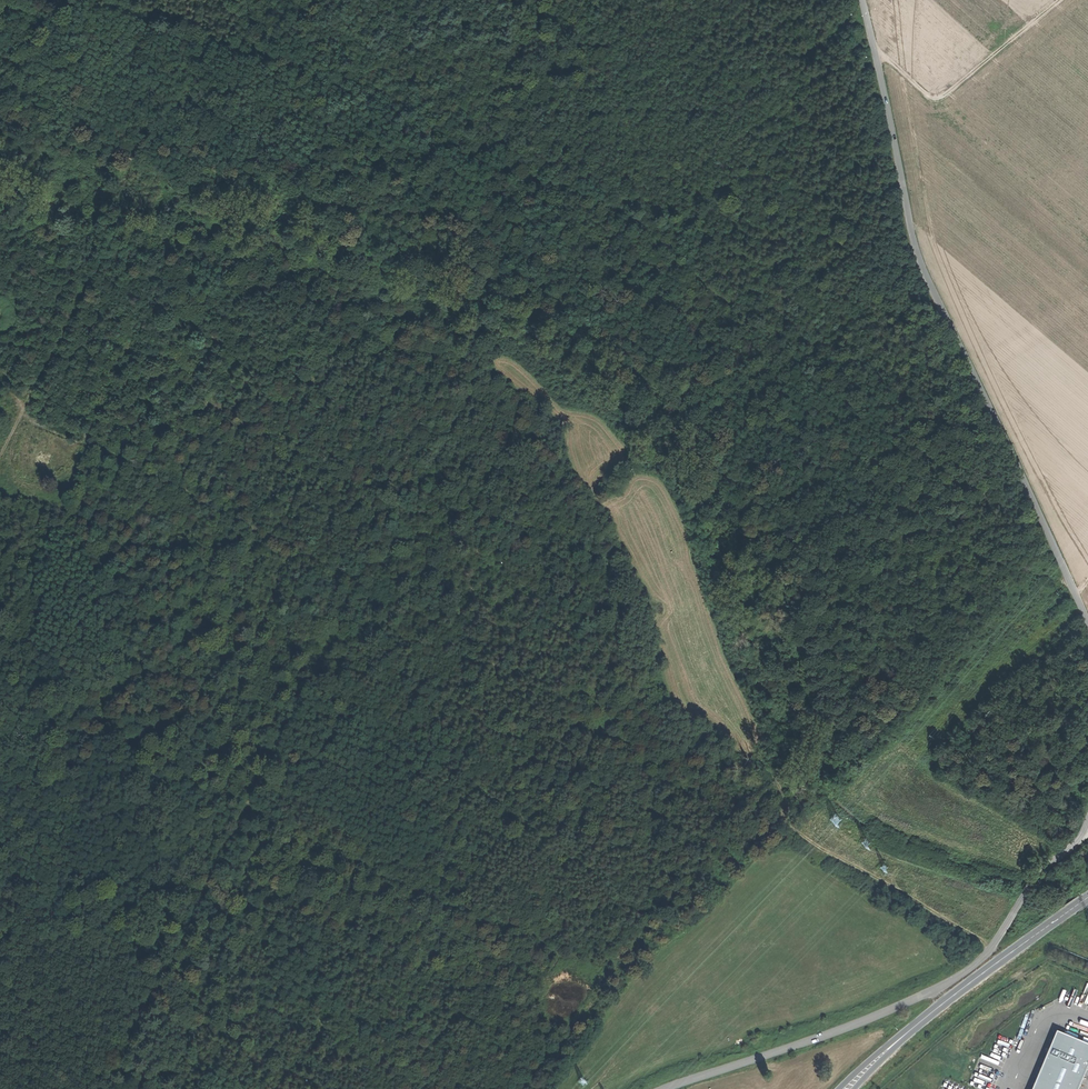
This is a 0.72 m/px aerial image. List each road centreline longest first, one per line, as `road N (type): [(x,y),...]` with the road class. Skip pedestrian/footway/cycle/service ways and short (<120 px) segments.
road 1 (track): [(1072,584),(967,547),(880,488),(784,344),(623,208),(588,190),(490,162),(252,54),(60,0)]
road 2 (unclassified): [(862,0),(924,268),(1087,620)]
road 3 (unclassified): [(1083,834),(1042,869),(987,951),(955,978),(844,1028),(663,1088)]
road 4 (track): [(0,888),(146,964),(279,726)]
road 5 (track): [(597,195),(842,27),(859,119)]
road 6 (track): [(238,799),(565,968)]
road 7 (track): [(1060,0),(940,98),(873,47)]
road 8 (primary): [(899,1039),(1087,896)]
road 9 (track): [(992,945),(791,827)]
road 10 (track): [(0,455),(97,262)]
road 11 (track): [(146,964),(90,1088)]

